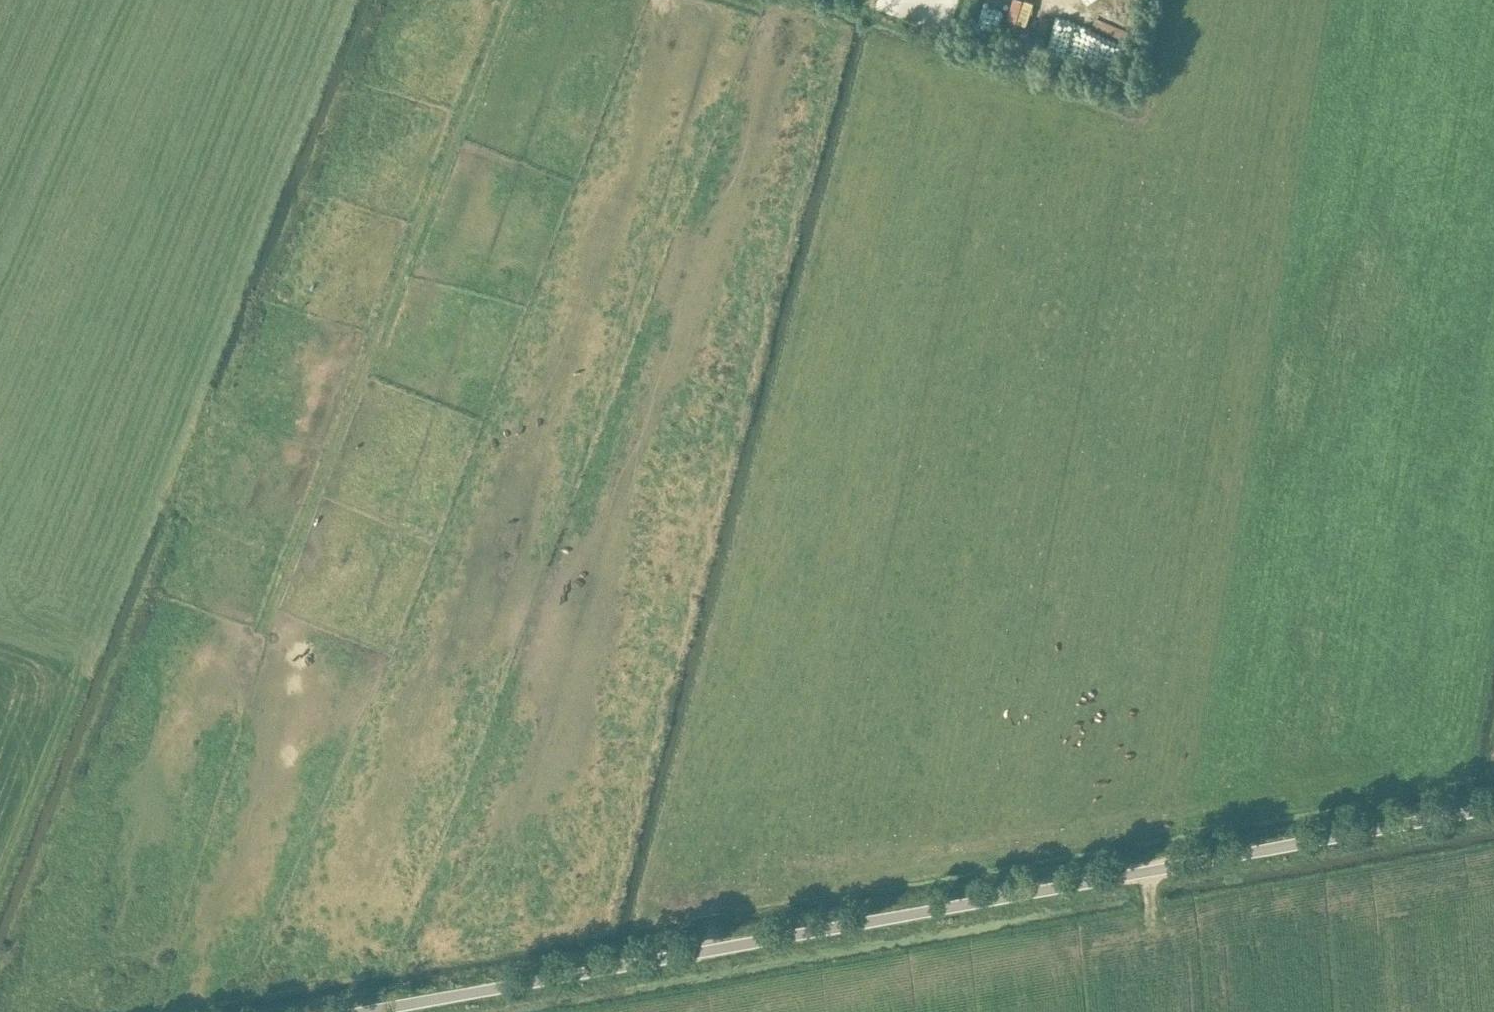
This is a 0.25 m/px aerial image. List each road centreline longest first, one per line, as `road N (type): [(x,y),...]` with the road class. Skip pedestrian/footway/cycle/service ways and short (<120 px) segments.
road 1 (unclassified): [(372,1011),(1493,818)]

